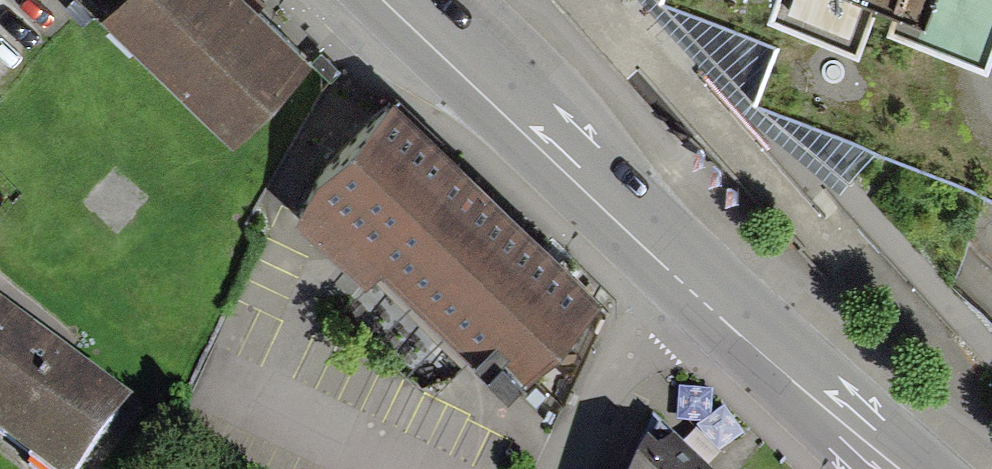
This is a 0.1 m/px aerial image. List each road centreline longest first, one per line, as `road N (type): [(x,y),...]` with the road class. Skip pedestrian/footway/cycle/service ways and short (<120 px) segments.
road 1 (primary): [(687,262),(408,0)]
road 2 (primary): [(906,468),(687,262)]
road 3 (residential): [(687,262),(617,358),(567,468)]

